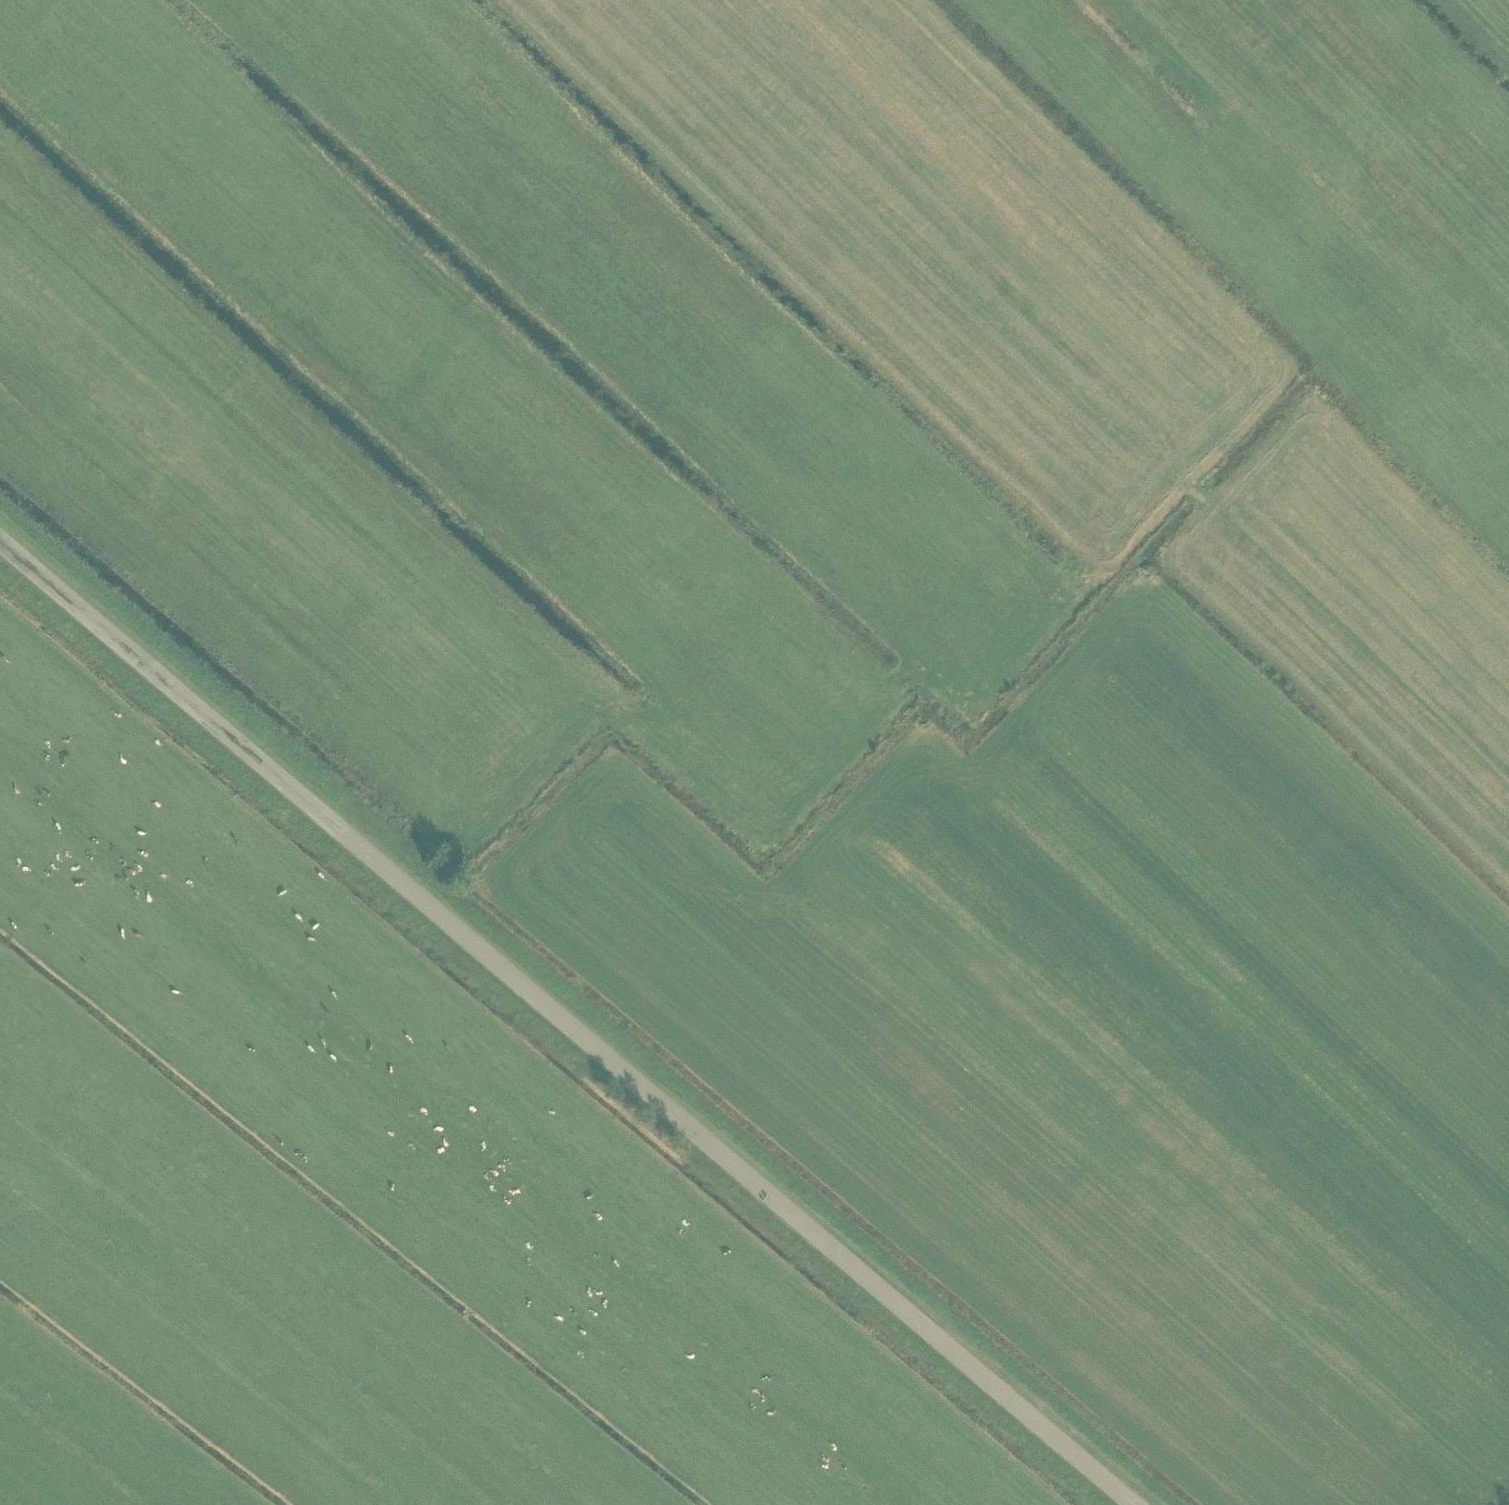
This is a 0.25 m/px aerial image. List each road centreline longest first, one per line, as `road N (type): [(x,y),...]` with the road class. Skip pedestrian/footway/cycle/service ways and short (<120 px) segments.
road 1 (tertiary): [(1135,1504),(0,547)]

